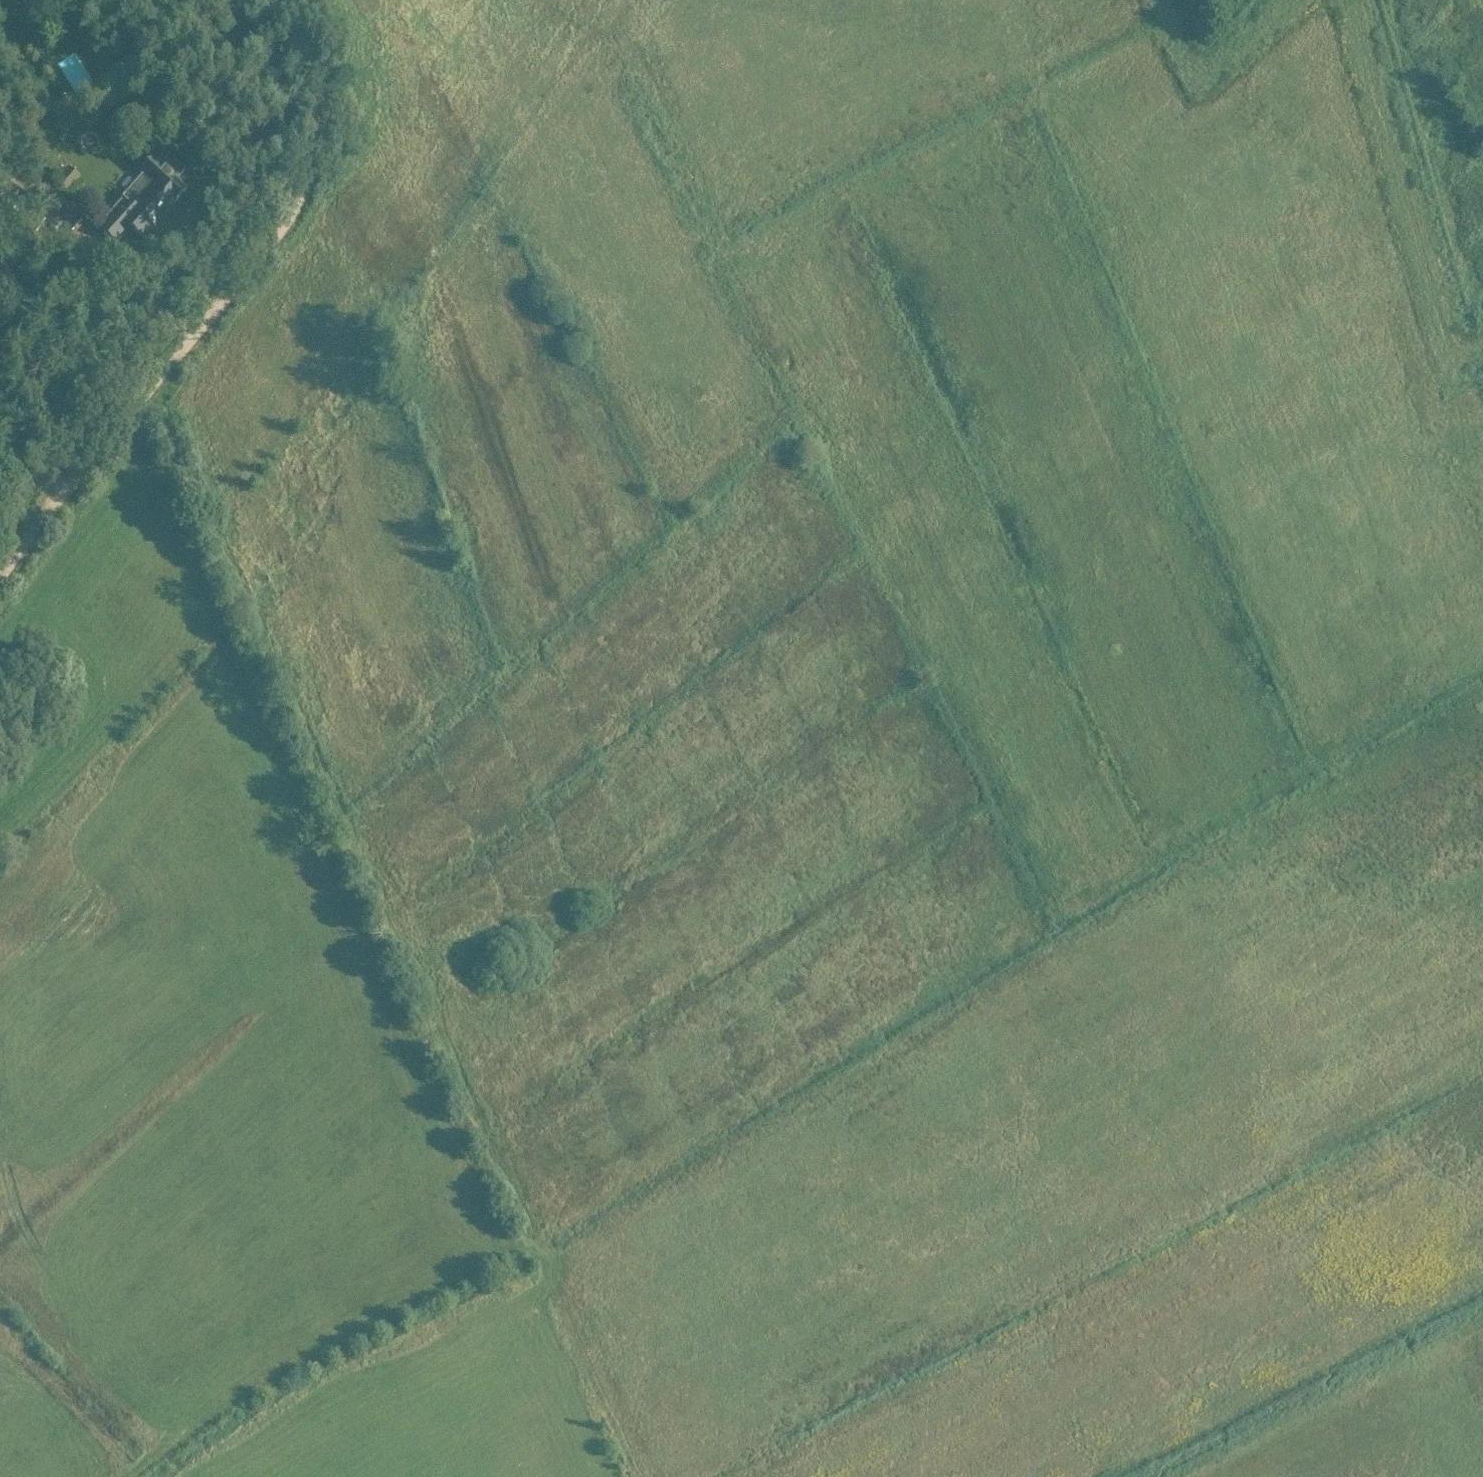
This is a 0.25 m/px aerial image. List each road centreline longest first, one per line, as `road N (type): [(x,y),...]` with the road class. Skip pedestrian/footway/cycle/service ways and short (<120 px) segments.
road 1 (track): [(0,575),(316,180),(315,38),(287,0)]

